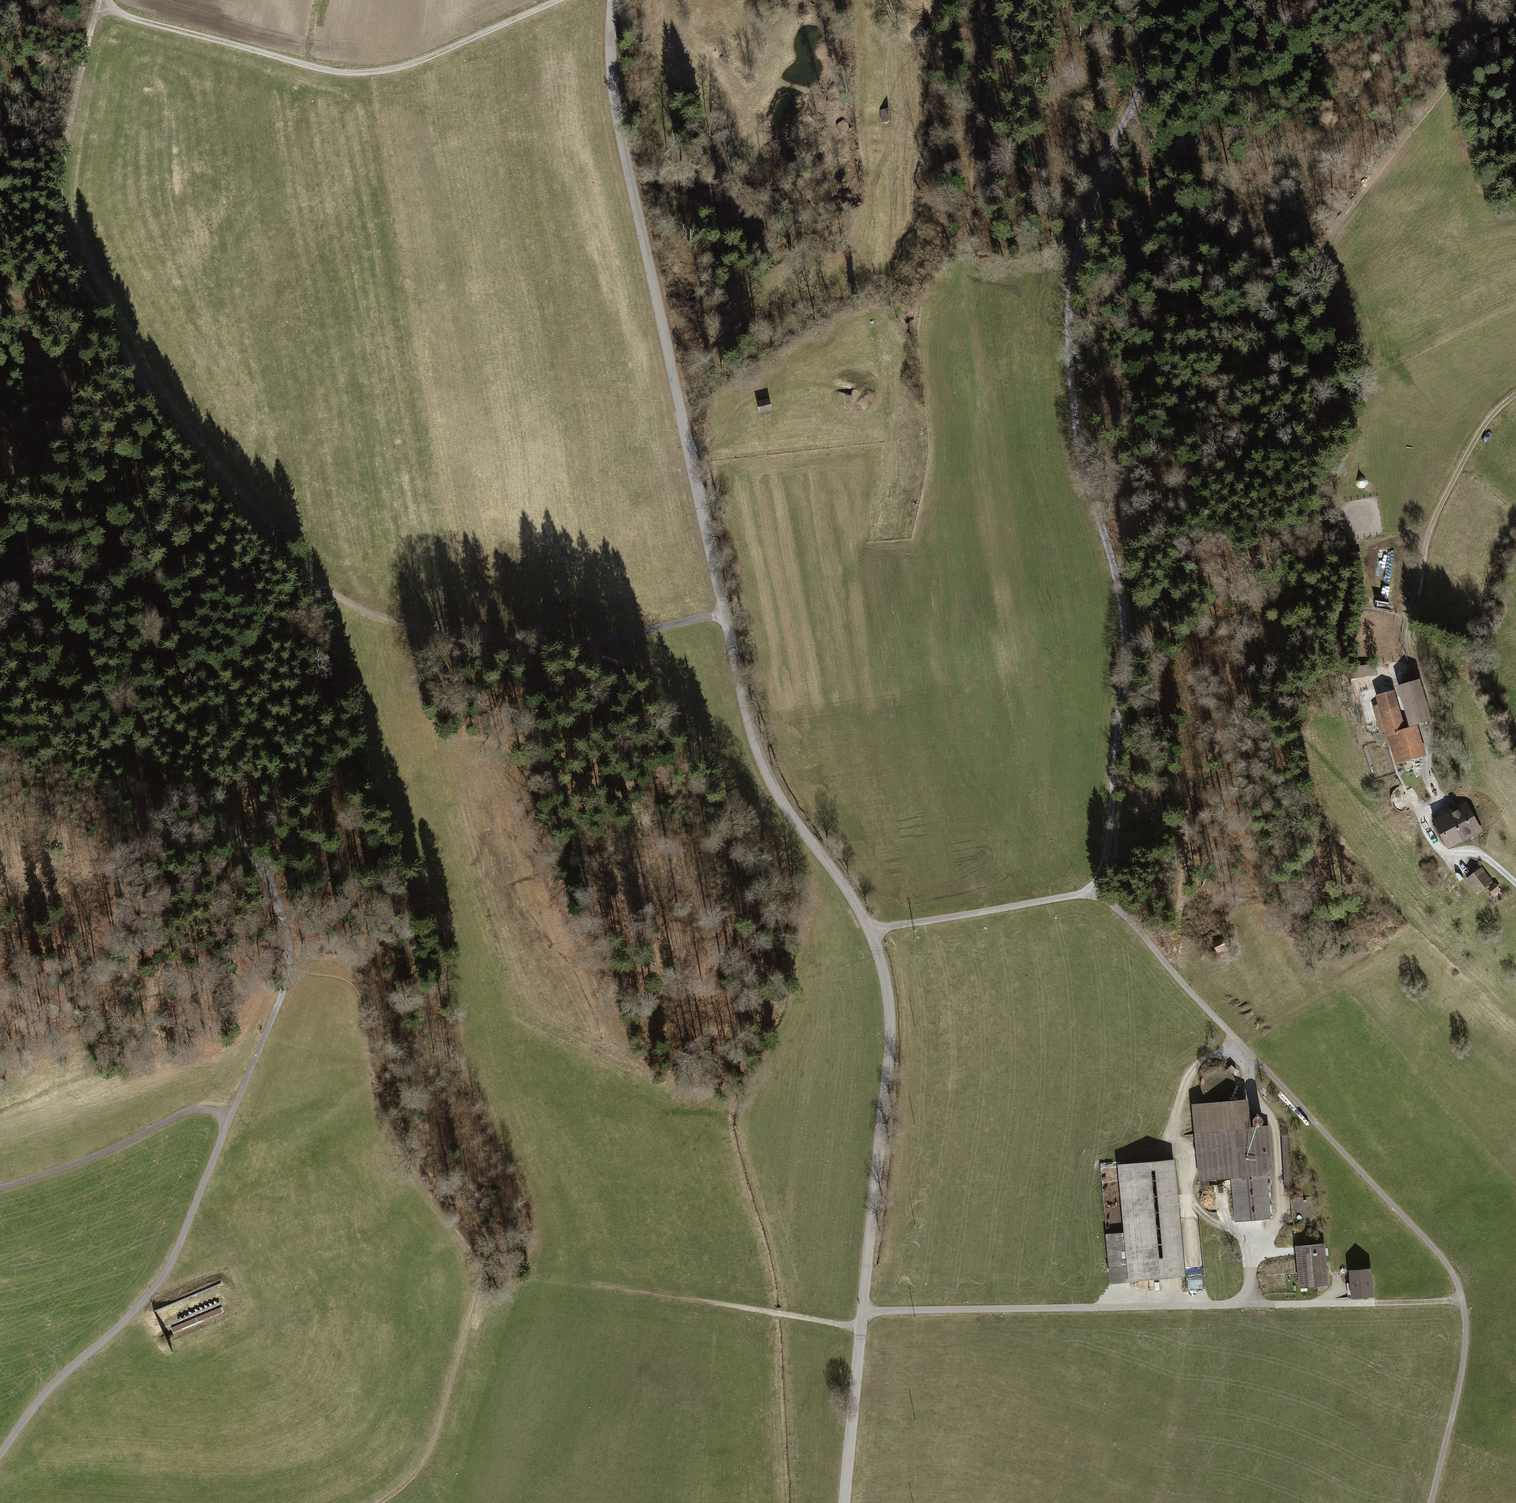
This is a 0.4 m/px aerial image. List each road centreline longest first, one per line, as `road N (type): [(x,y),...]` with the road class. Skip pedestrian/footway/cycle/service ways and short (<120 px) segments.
road 1 (tertiary): [(611,0),(616,113),(750,727),(776,794),(870,931),(885,985),(891,1050),(844,1502)]
road 2 (track): [(100,0),(62,162),(59,212),(71,261),(149,393),(277,555),(378,617),(441,633),(548,643),(723,614)]
road 3 (track): [(1163,0),(1142,82),(1093,188),(1070,279),(1073,410),(1124,629),(1105,861),(1090,892)]
road 4 (track): [(0,1188),(104,1152),(185,1112),(230,1117),(285,986),(289,937),(242,841),(130,737),(48,607),(0,573)]
road 5 (track): [(1431,1502),(1465,1341),(1452,1272),(1130,920),(1090,892)]
road 6 (track): [(97,9),(332,72),(375,73),(420,61),(561,0)]
road 7 (track): [(1171,972),(1185,824),(1220,730),(1239,634),(1263,642),(1281,703),(1308,736)]
road 8 (track): [(863,1313),(1247,1305),(1247,1232)]
road 9 (track): [(1515,395),(1479,435),(1428,537),(1410,632),(1432,722),(1428,773),(1436,797)]
road 10 (residential): [(0,1455),(55,1382),(165,1273),(230,1117)]
road 11 (track): [(861,1328),(548,1278)]
road 12 (track): [(990,0),(967,272)]
road 13 (track): [(1247,1232),(1197,1210),(1186,1192),(1184,1149),(1172,1132),(1196,1066),(1241,1045)]
road 14 (track): [(379,1502),(427,1456),(476,1293)]
road 15 (track): [(1090,892),(870,931)]
road 16 (track): [(1247,1305),(1462,1304)]
road 17 (track): [(1247,1232),(1273,1229),(1280,1211),(1274,1124),(1250,1090),(1250,1054)]
road 18 (residential): [(1436,797),(1423,829),(1445,853),(1488,859),(1515,883)]

